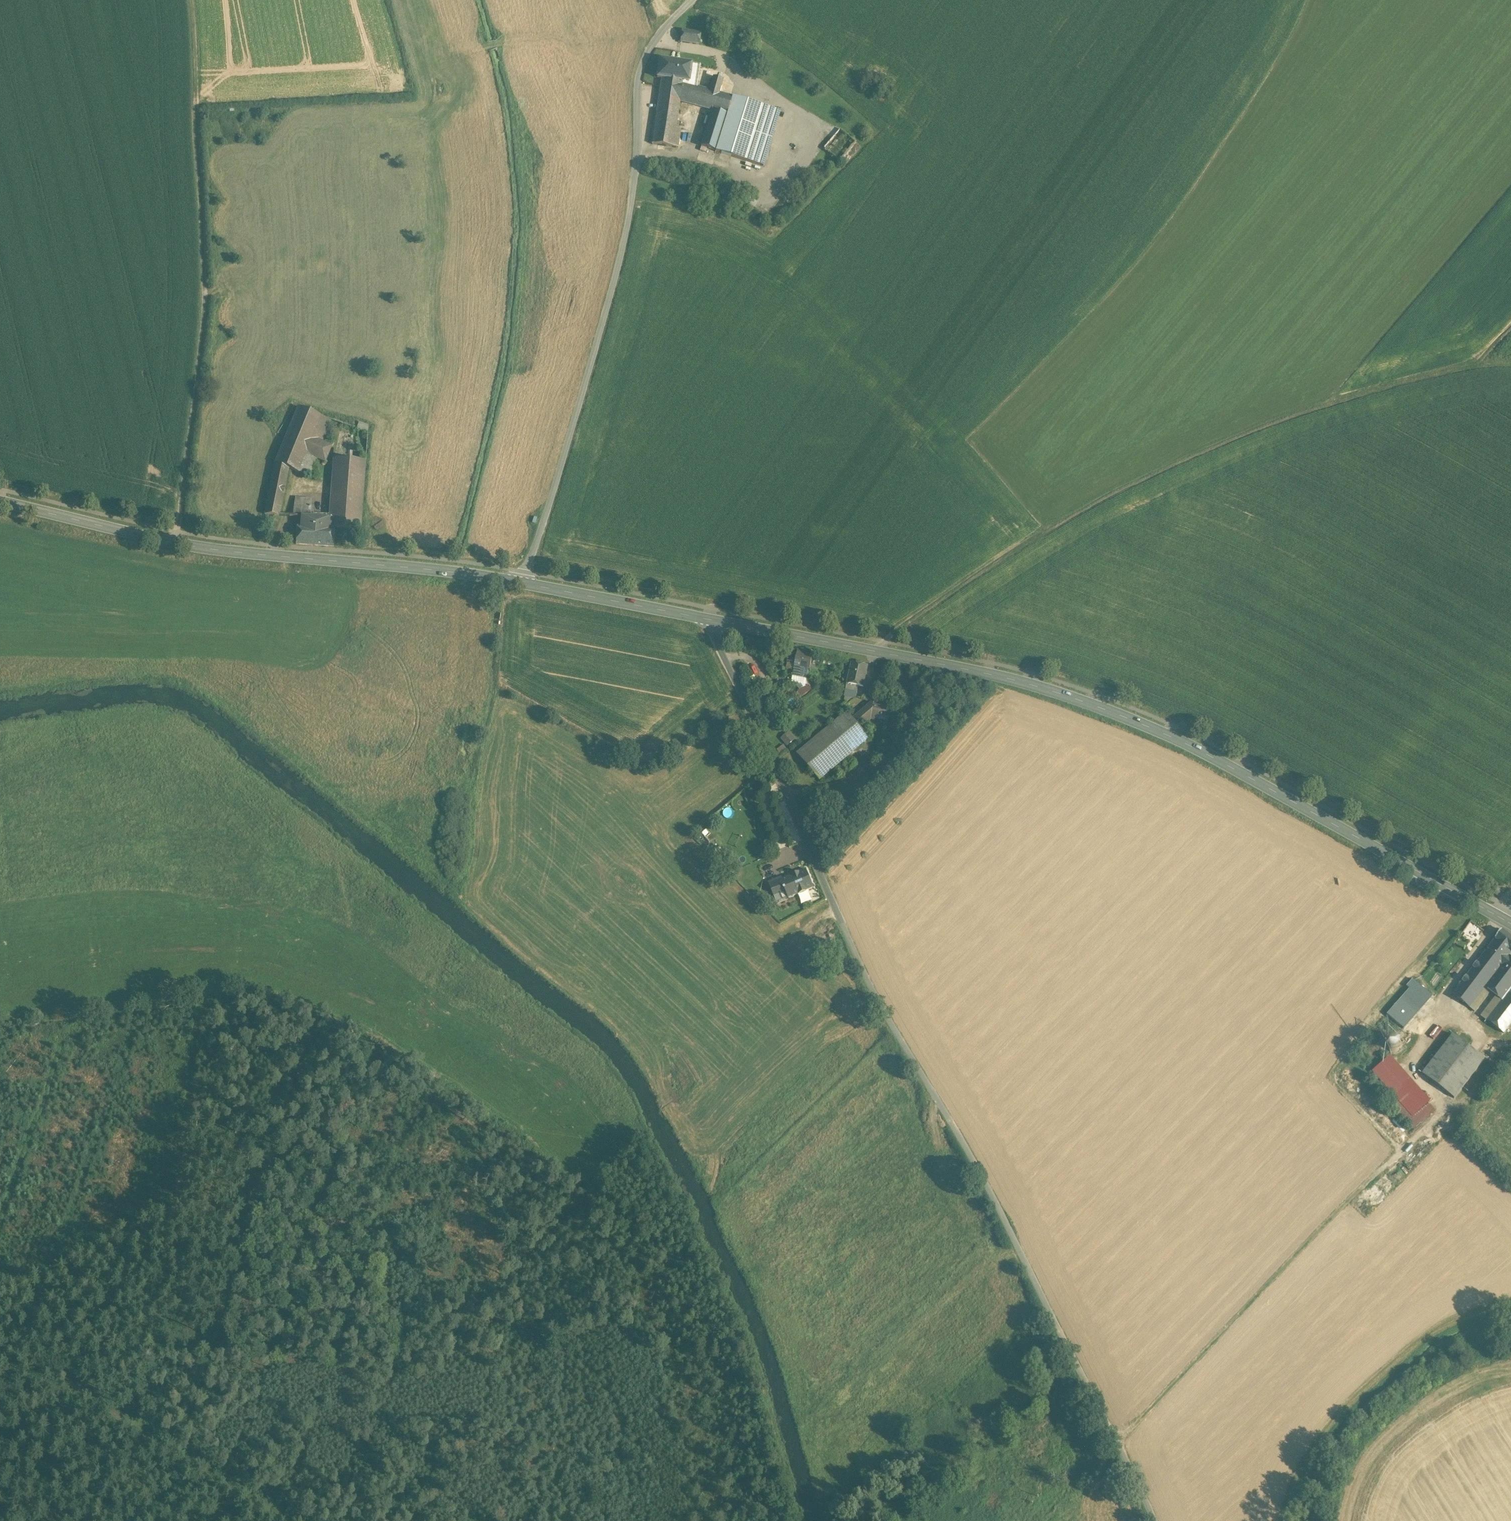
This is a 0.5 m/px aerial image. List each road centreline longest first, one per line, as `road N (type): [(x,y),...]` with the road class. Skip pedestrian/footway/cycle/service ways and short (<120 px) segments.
road 1 (unclassified): [(710,620),(883,1008),(978,1170),(1150,1520)]
road 2 (secondary): [(1510,923),(1123,717),(973,670),(710,620)]
road 3 (track): [(881,653),(892,634),(1044,531),(1165,466),(1333,400),(1483,361),(1510,332)]
road 4 (unclassified): [(692,0),(641,64),(626,243),(524,582)]
road 5 (track): [(175,546),(204,310),(191,0)]
road 6 (secondary): [(524,582),(192,550),(0,503)]
road 7 (secondary): [(710,620),(524,582)]

